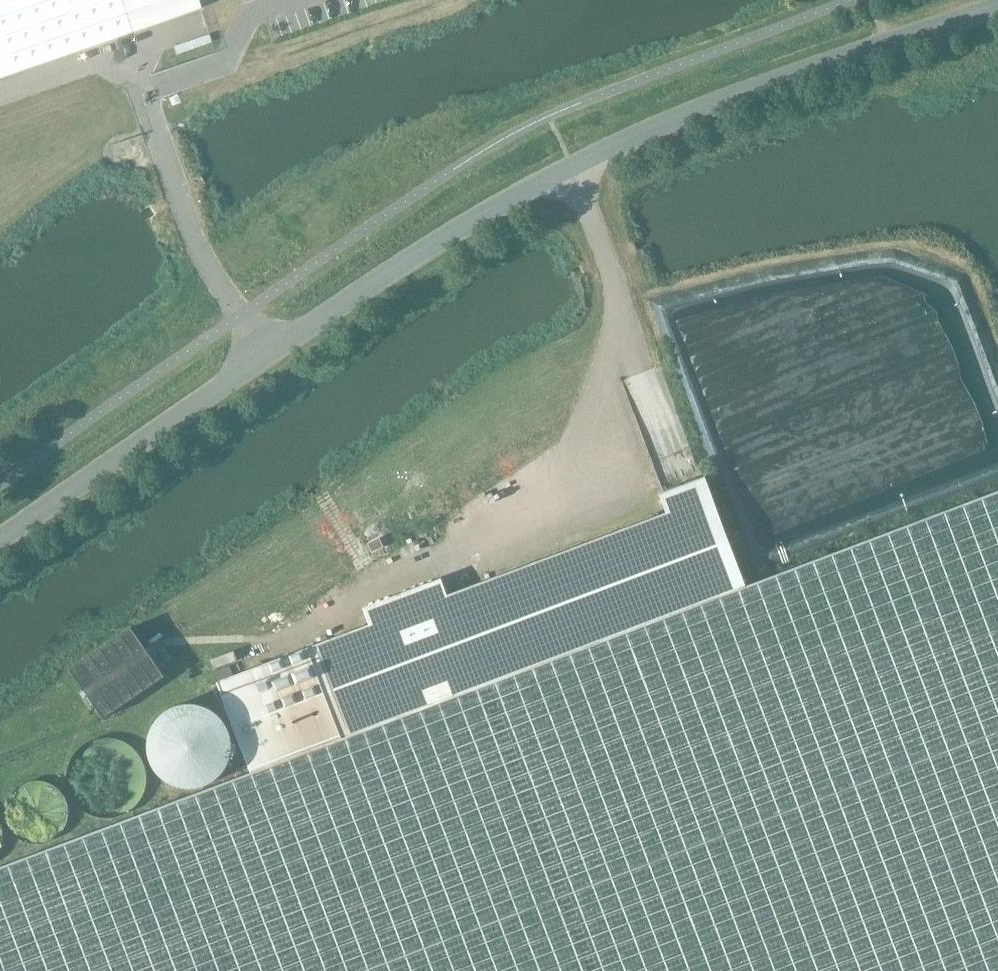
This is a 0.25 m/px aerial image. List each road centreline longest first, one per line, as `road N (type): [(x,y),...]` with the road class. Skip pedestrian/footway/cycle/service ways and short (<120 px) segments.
road 1 (unclassified): [(0,538),(534,185),(683,115),(997,9)]

